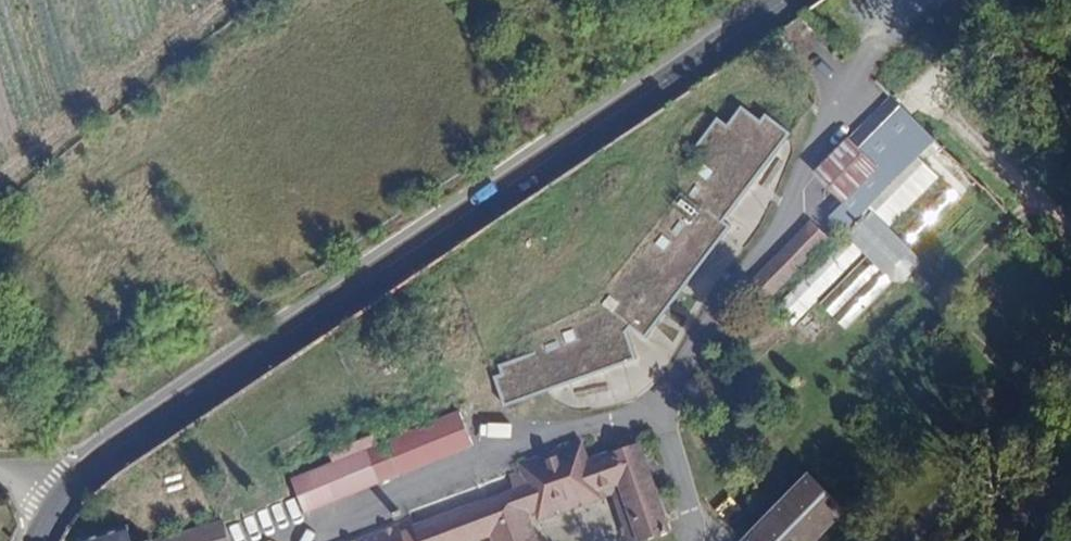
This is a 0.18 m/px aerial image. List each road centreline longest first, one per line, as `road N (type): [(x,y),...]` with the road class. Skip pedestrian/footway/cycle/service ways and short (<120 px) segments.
road 1 (tertiary): [(58,499),(142,427),(777,0)]
road 2 (track): [(0,185),(225,0)]

